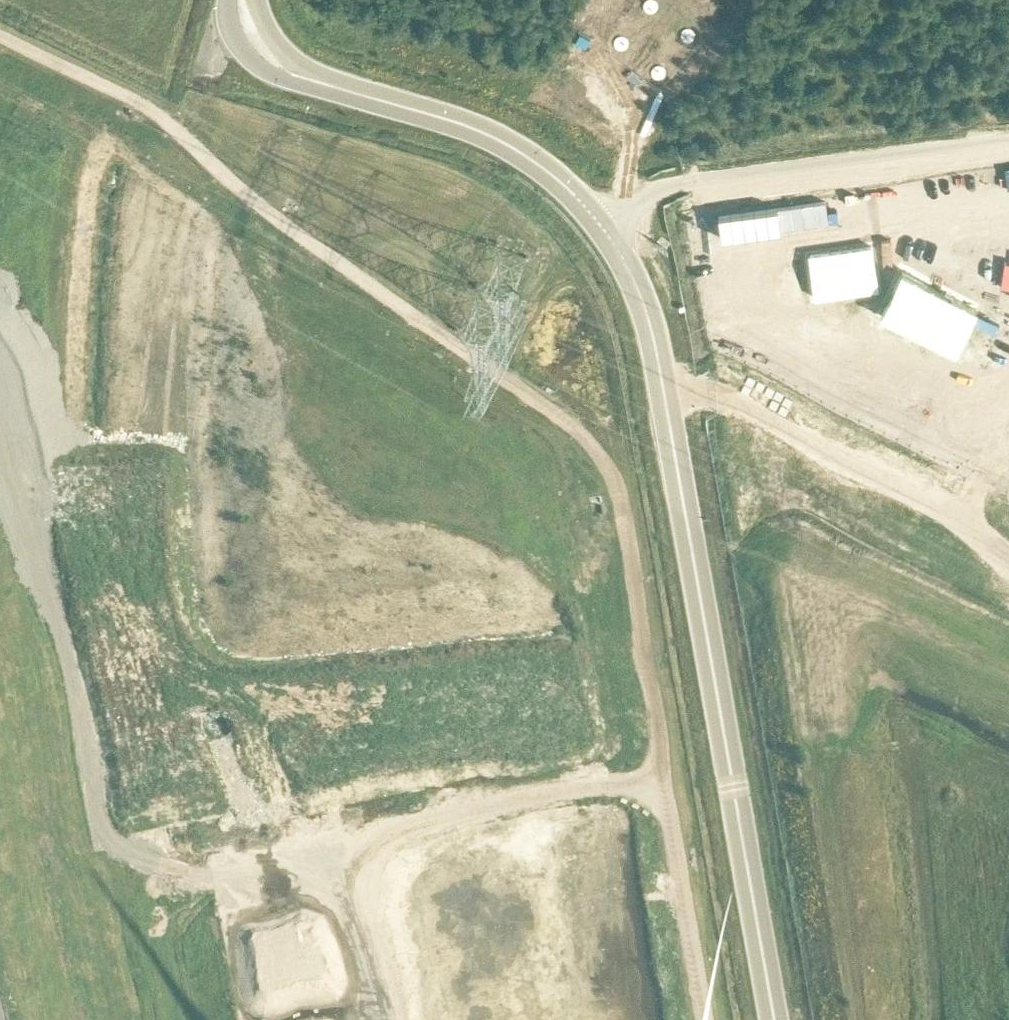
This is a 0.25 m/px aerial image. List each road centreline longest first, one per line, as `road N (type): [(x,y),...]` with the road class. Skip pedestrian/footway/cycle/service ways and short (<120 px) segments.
road 1 (unclassified): [(775,1019),(656,338),(636,281),(604,229),(500,142),(270,65),(249,42),(241,0)]
road 2 (track): [(181,137),(137,101),(0,35)]
road 3 (track): [(249,42),(220,52),(181,137)]

